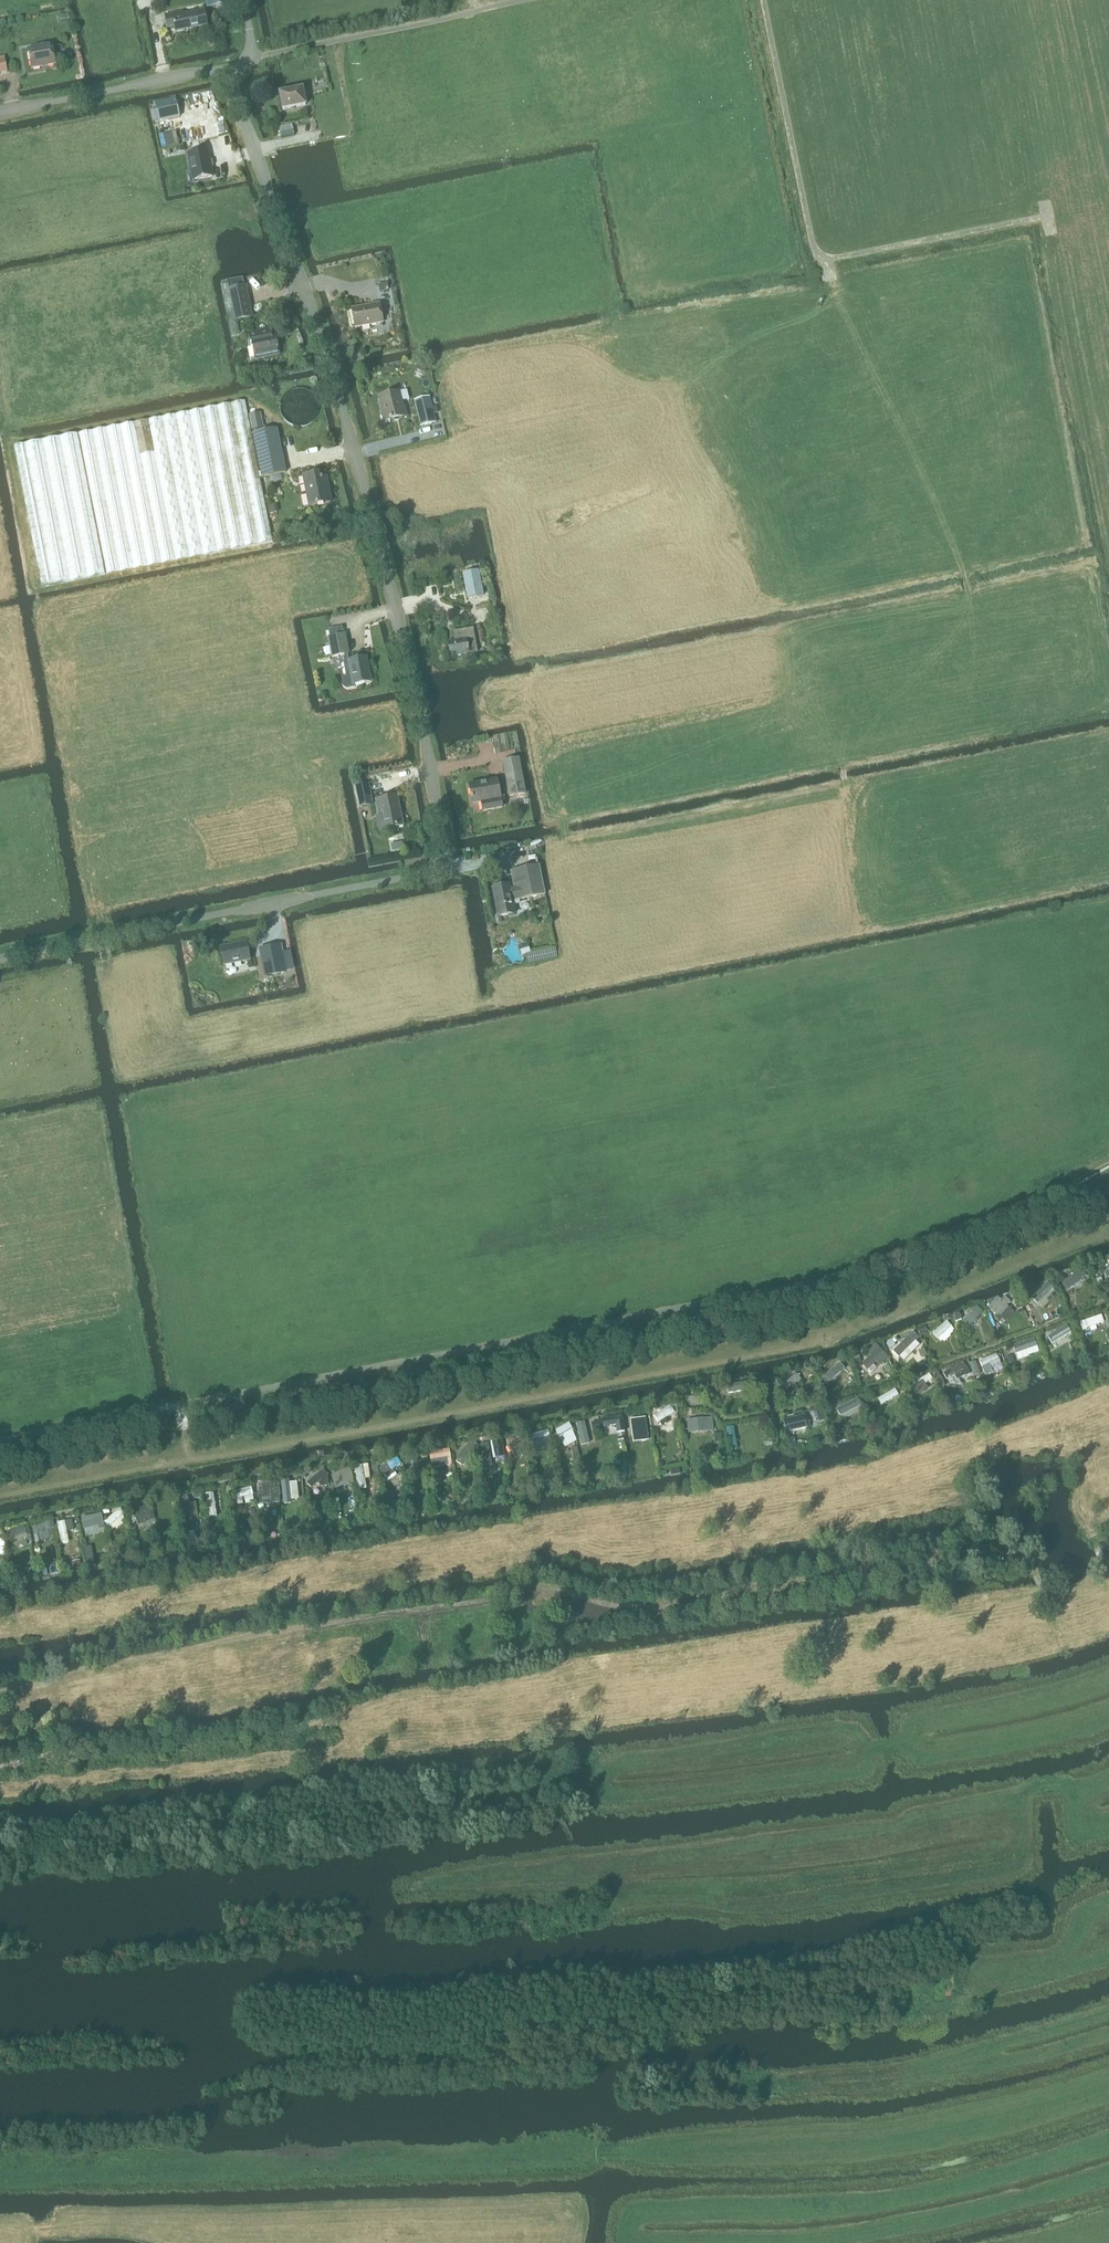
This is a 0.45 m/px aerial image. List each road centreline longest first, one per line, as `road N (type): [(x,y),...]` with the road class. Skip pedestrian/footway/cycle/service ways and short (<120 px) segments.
road 1 (unclassified): [(0,959),(435,873),(445,862),(416,694),(340,397),(229,66)]
road 2 (unclassified): [(0,110),(229,66)]

